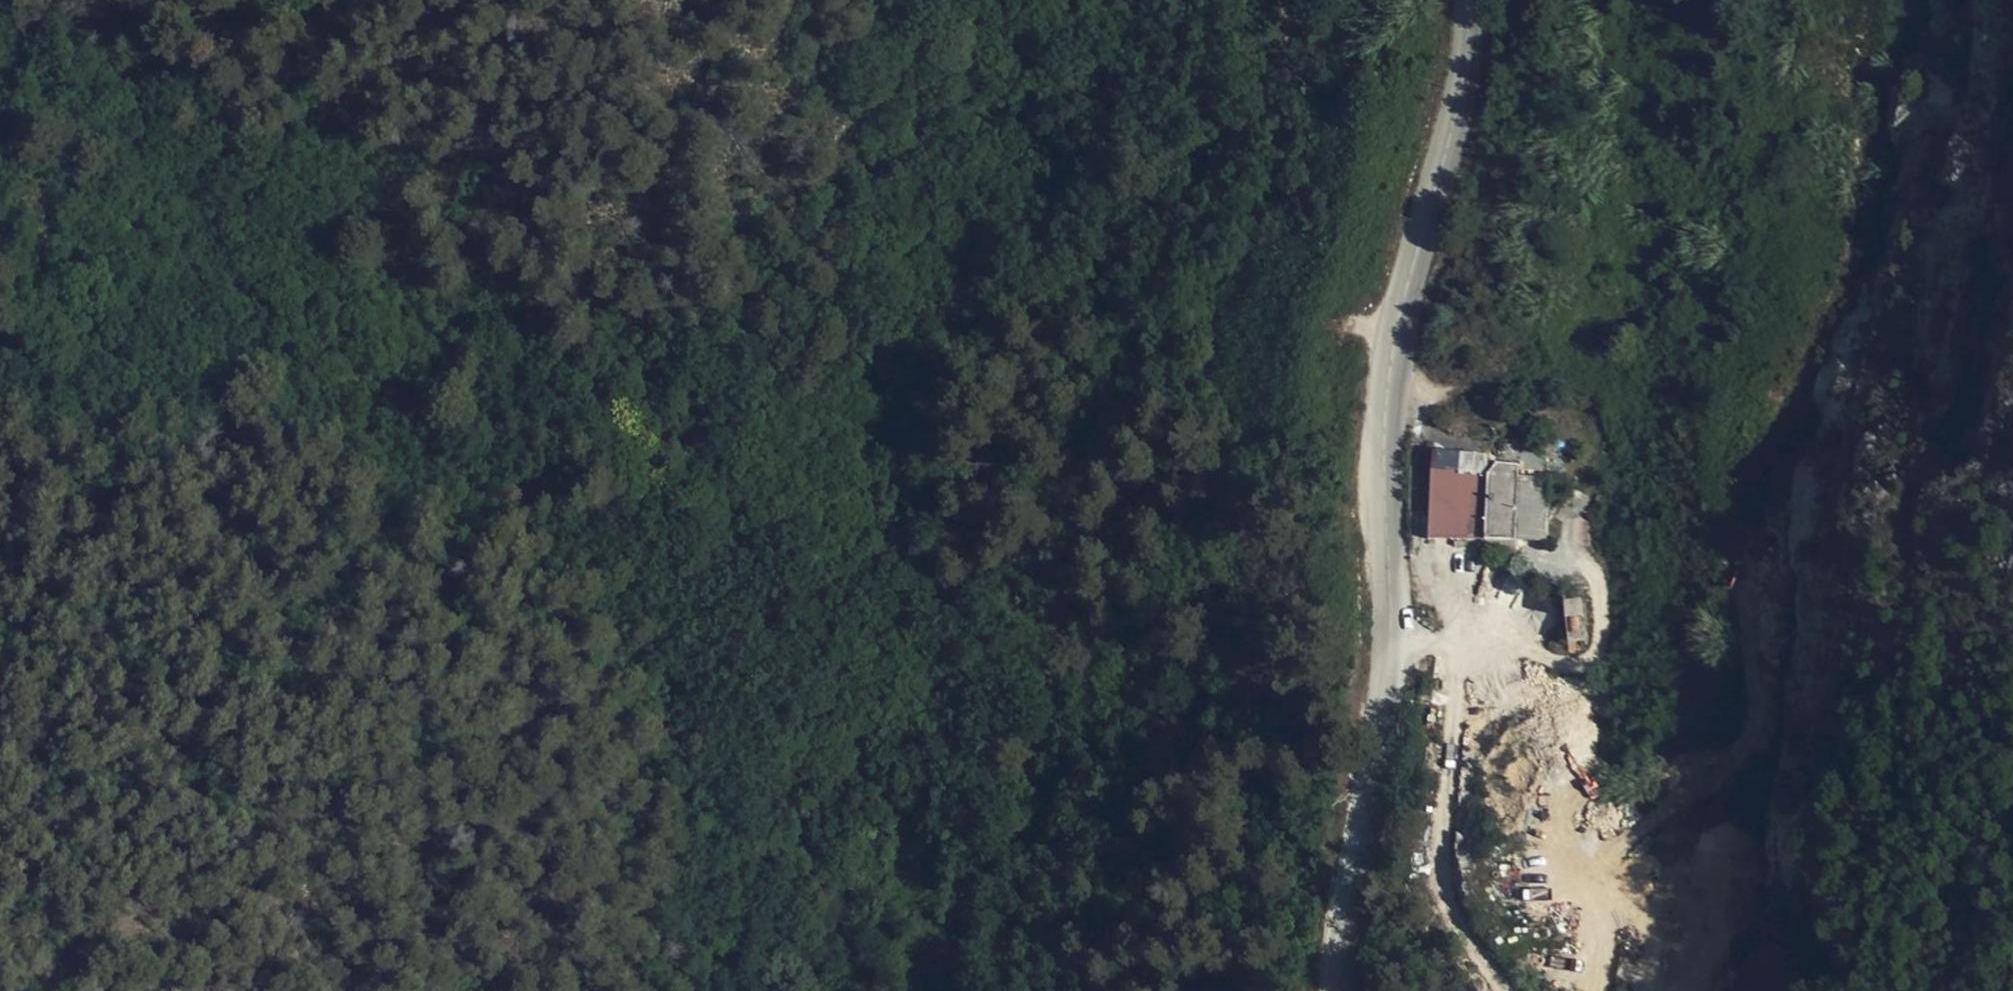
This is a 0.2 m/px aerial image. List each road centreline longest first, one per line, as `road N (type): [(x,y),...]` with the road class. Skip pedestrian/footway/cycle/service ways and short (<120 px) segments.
road 1 (secondary): [(1336,990),(1342,901),(1391,616),(1386,397),(1455,94),(1463,0)]

